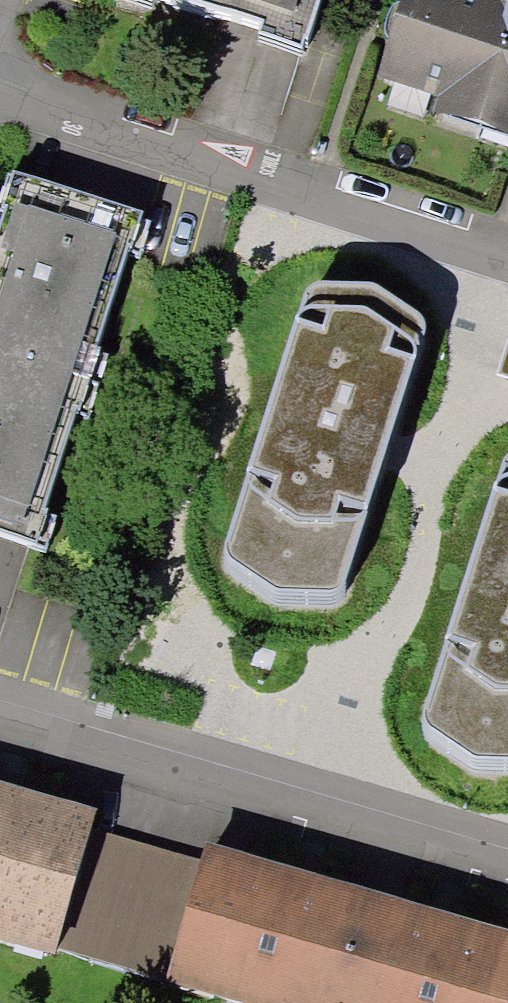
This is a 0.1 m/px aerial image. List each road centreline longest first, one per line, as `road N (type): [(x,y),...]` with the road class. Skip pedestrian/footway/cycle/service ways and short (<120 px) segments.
road 1 (residential): [(0,113),(507,271)]
road 2 (residential): [(0,720),(507,871)]

